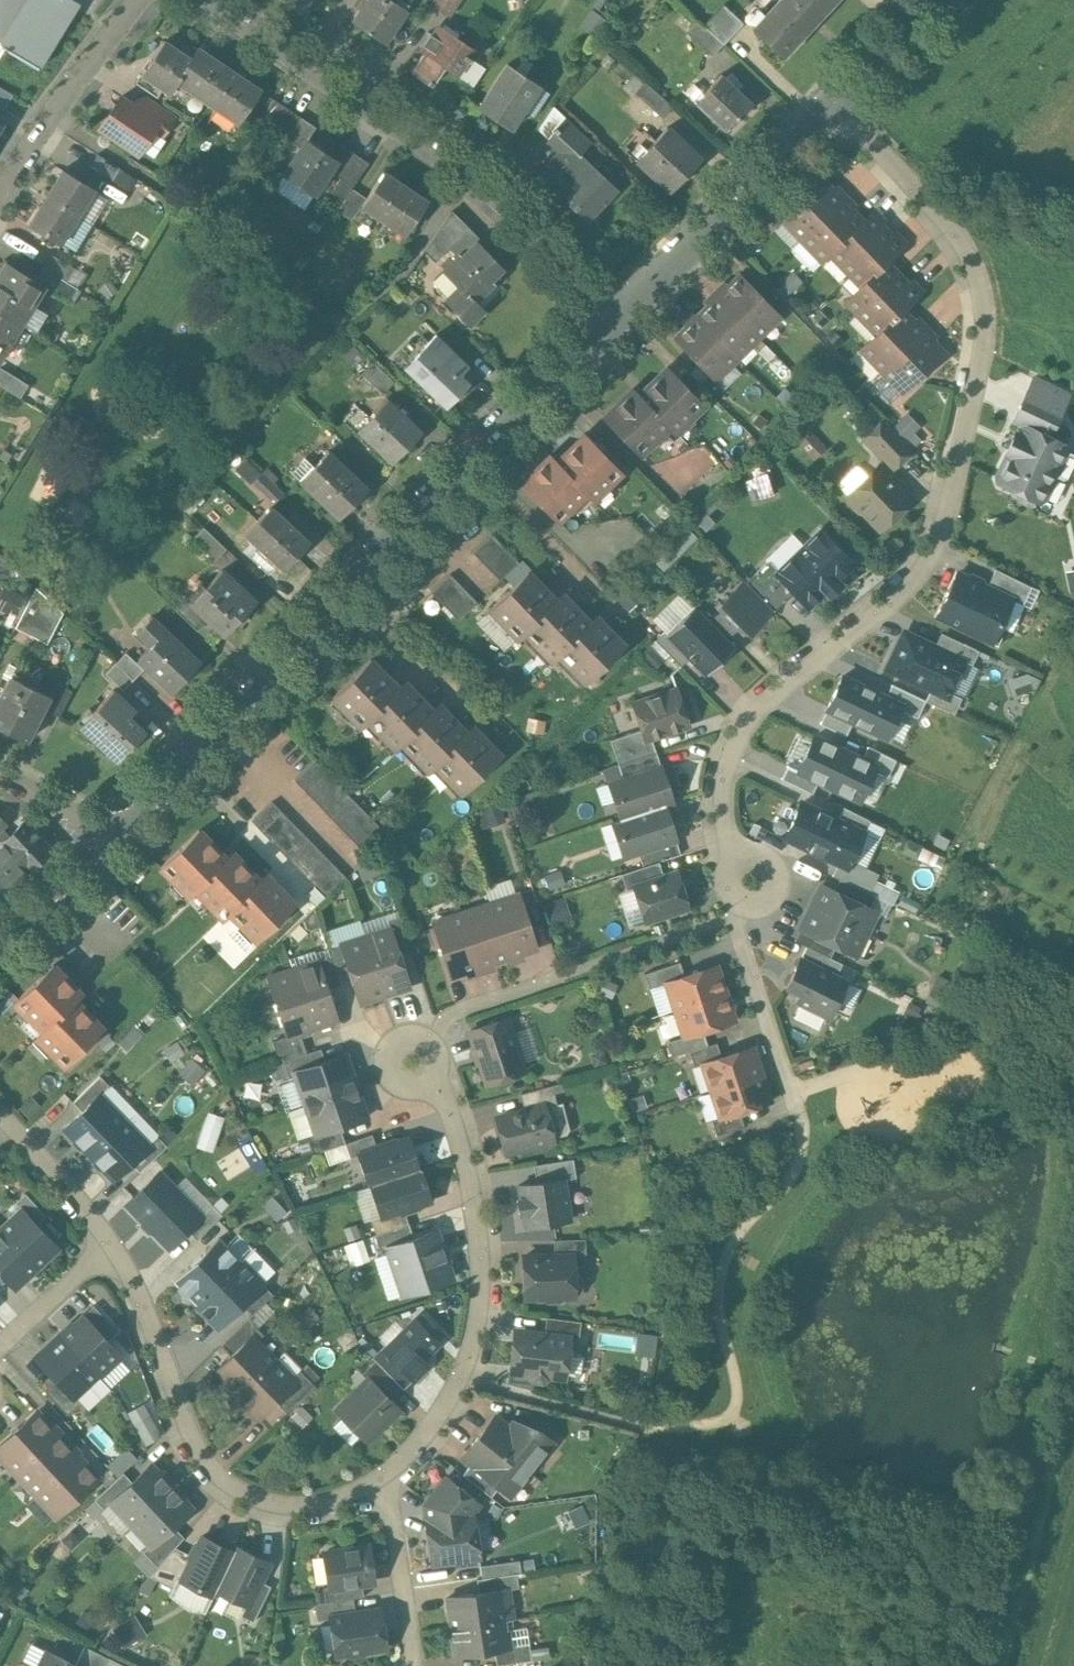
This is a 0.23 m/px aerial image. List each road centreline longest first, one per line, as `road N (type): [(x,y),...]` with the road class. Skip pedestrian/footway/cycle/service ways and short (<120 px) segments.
road 1 (residential): [(828,109),(923,185),(976,273),(982,342),(976,425),(940,546),(894,591),(822,642),(743,733),(723,785),(749,916),(792,1068)]
road 2 (tertiary): [(622,303),(102,827)]
road 3 (residential): [(390,1481),(418,1456),(473,1373),(501,1263),(483,1160),(421,1054),(460,1006),(569,967)]
road 4 (residential): [(216,0),(505,199),(622,303)]
road 5 (residential): [(109,1238),(191,1430),(232,1479),(299,1502),(390,1481)]
road 6 (tertiary): [(828,109),(622,303)]
road 7 (residential): [(0,178),(126,0)]
road 8 (residential): [(390,1481),(413,1665)]
road 9 (residential): [(0,1107),(109,1238)]
road 10 (residential): [(109,1238),(0,1358)]
road 11 (tertiary): [(930,0),(828,109)]
road 12 (tertiary): [(102,827),(0,922)]

